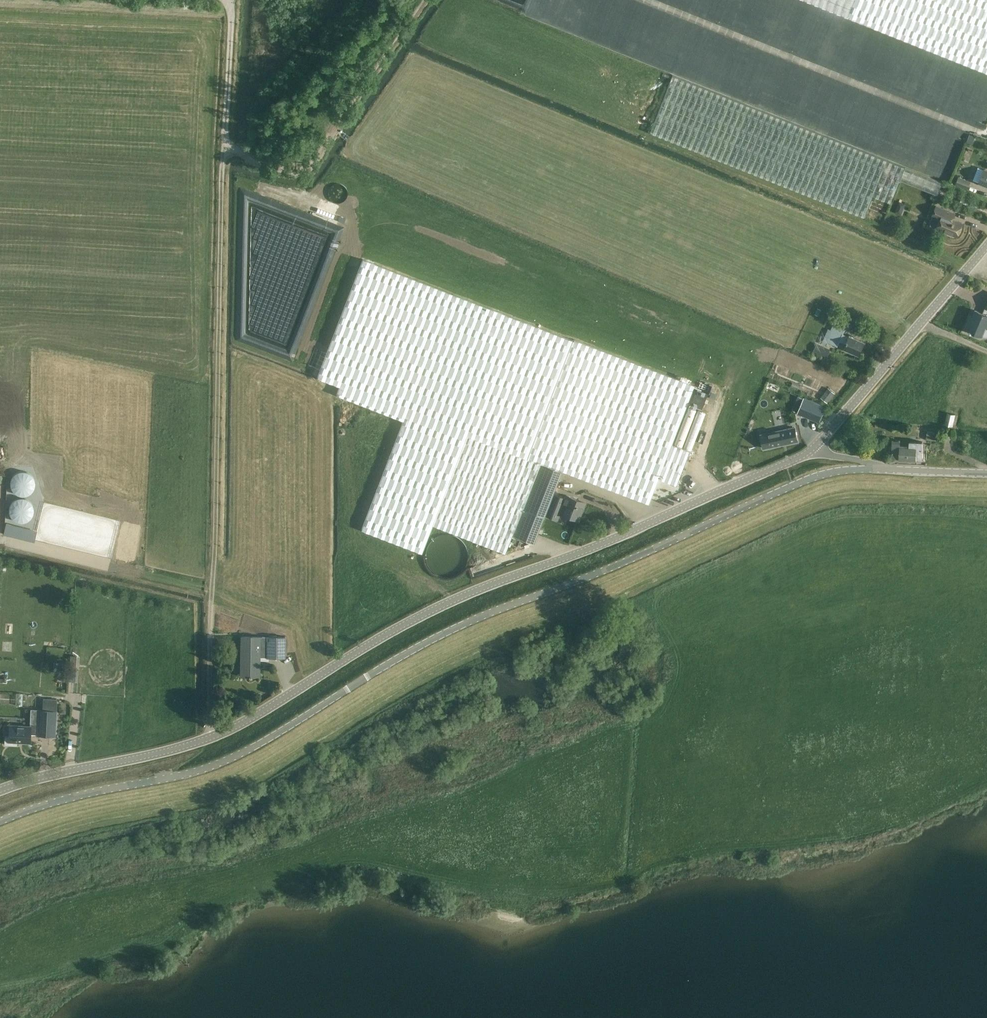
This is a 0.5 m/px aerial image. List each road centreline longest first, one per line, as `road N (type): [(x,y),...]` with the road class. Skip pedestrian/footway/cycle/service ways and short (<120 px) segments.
road 1 (tertiary): [(0,821),(200,771),(477,619),(811,478),(894,469)]
road 2 (unclassified): [(0,791),(210,738),(399,626),(603,547),(813,452)]
road 3 (track): [(224,146),(210,738),(203,752),(163,779)]
road 4 (track): [(430,0),(307,179),(224,146)]
road 5 (unclassified): [(813,452),(986,245)]
road 6 (track): [(224,146),(231,0)]

